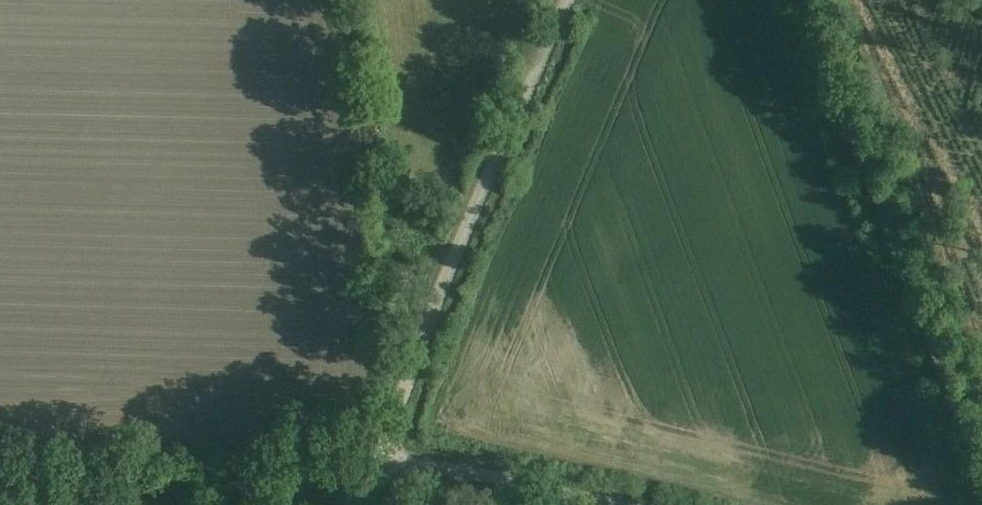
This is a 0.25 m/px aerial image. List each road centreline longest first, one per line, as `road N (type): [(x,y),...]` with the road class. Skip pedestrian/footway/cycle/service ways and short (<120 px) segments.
road 1 (unclassified): [(380,470),(569,0)]
road 2 (unclassified): [(981,446),(808,0)]
road 3 (unclassified): [(555,504),(380,470)]

